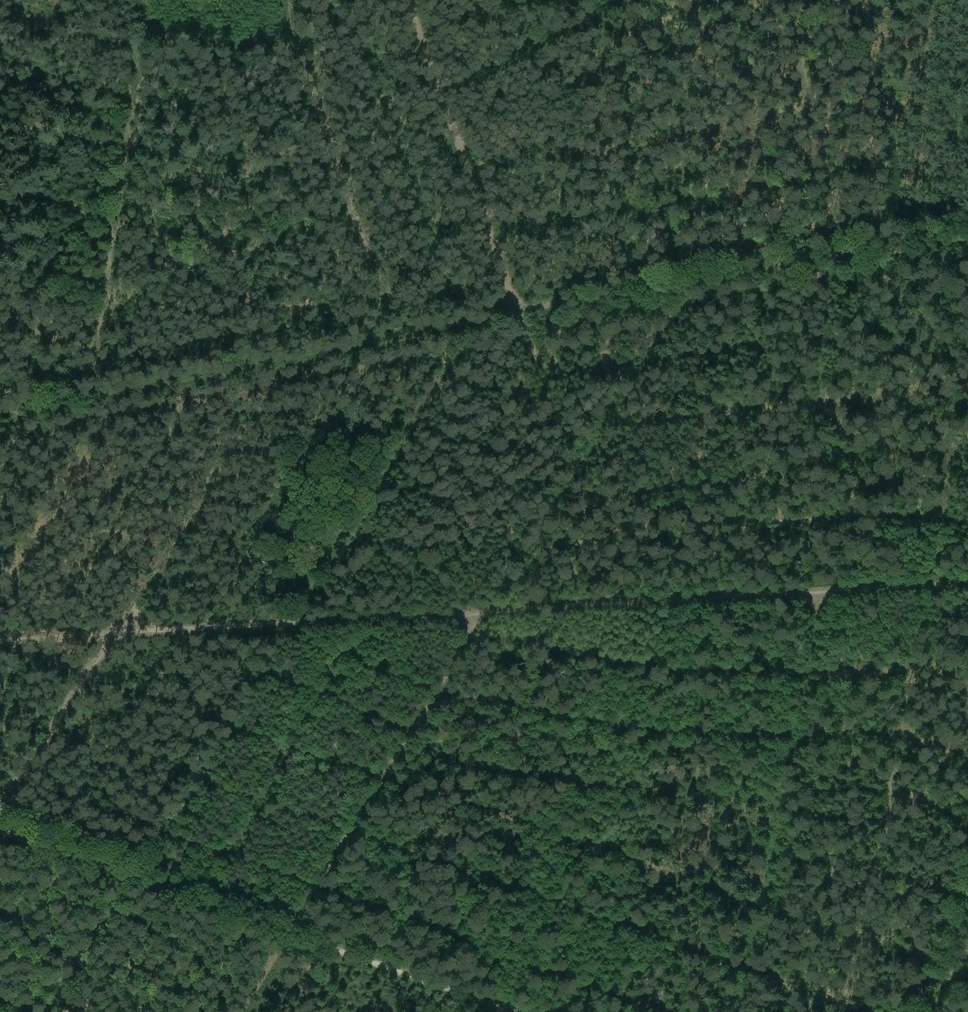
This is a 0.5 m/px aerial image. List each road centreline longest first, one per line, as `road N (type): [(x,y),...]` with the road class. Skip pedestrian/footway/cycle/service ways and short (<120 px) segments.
road 1 (track): [(0,634),(967,566)]
road 2 (track): [(0,831),(508,1011)]
road 3 (track): [(529,317),(0,416)]
road 4 (track): [(967,231),(529,317)]

